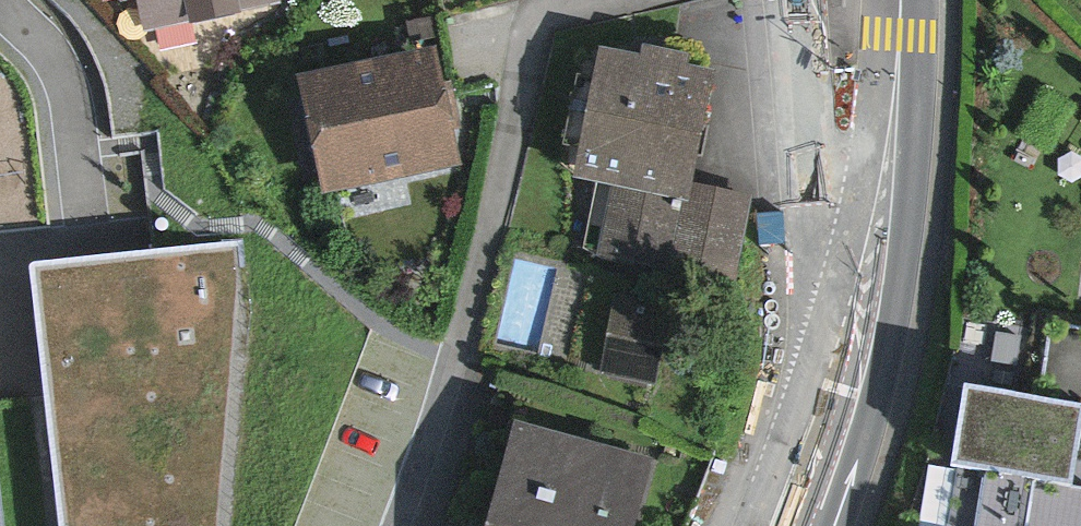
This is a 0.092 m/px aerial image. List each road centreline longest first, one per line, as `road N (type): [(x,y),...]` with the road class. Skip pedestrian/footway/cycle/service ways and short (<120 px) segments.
road 1 (primary): [(899,0),(878,242),(843,361)]
road 2 (residential): [(796,0),(843,361)]
road 3 (primary): [(843,361),(782,525)]

